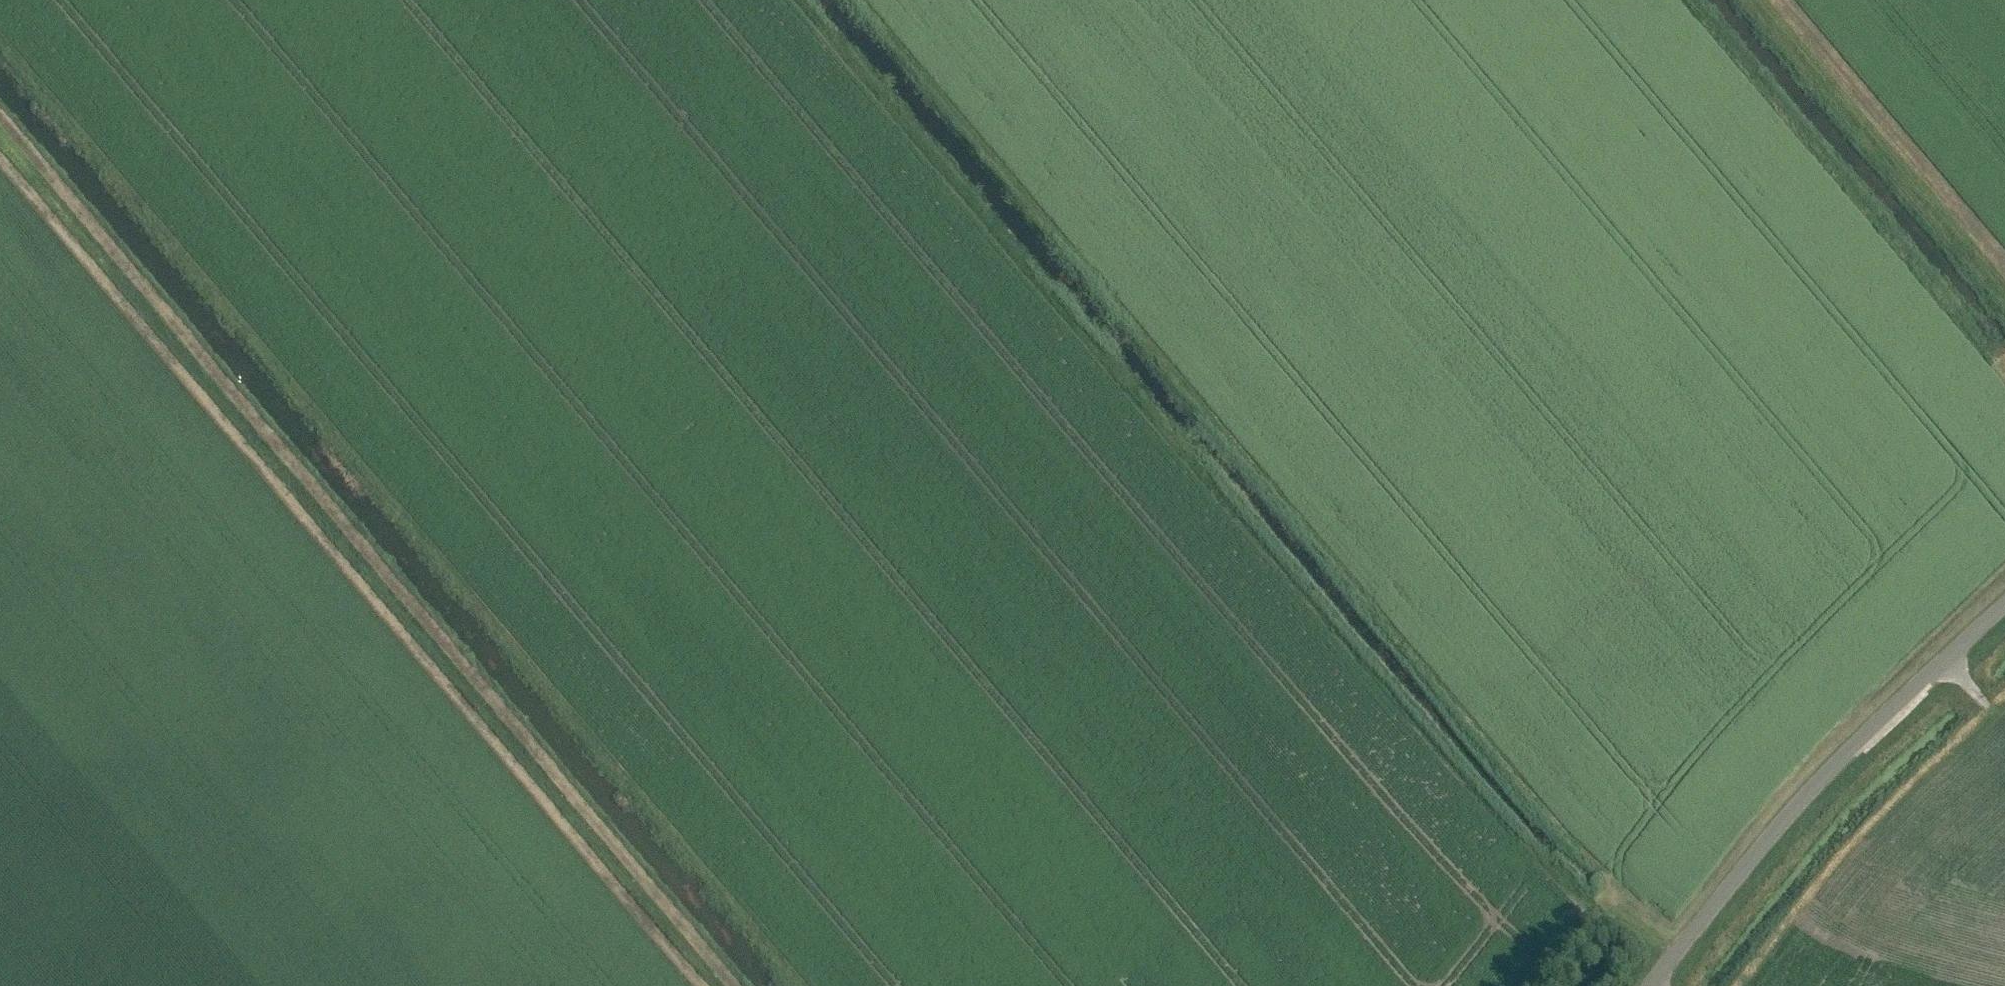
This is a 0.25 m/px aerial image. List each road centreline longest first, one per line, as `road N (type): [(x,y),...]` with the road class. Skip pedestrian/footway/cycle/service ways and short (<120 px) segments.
road 1 (unclassified): [(1651,985),(1818,783),(2004,604)]

